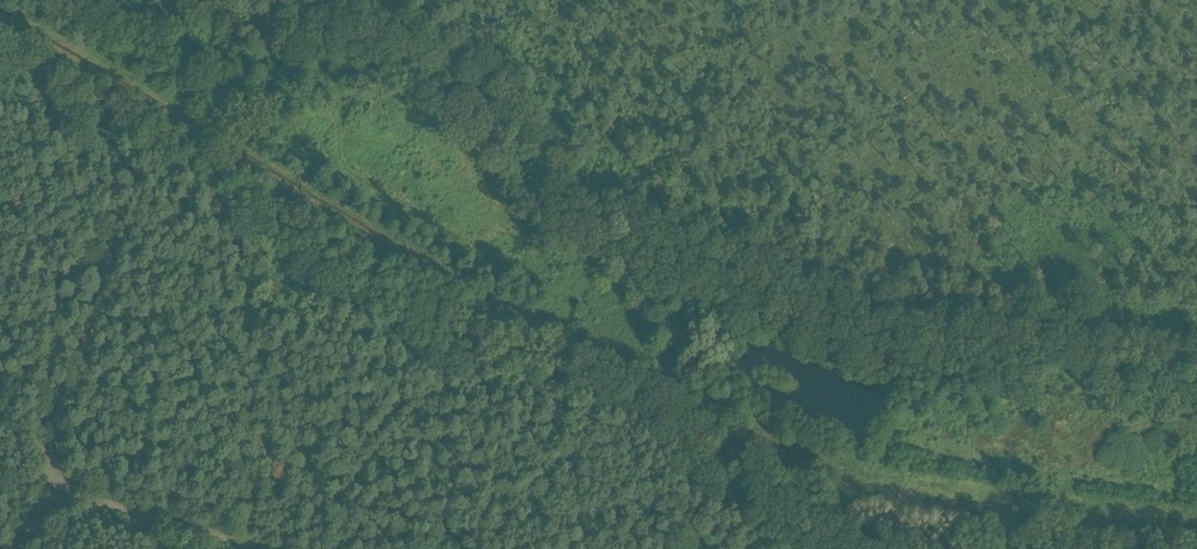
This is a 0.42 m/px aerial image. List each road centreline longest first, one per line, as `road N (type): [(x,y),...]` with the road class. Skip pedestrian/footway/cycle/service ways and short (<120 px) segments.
road 1 (track): [(704,396),(517,301),(9,0)]
road 2 (unclassified): [(263,548),(49,486),(30,548)]

